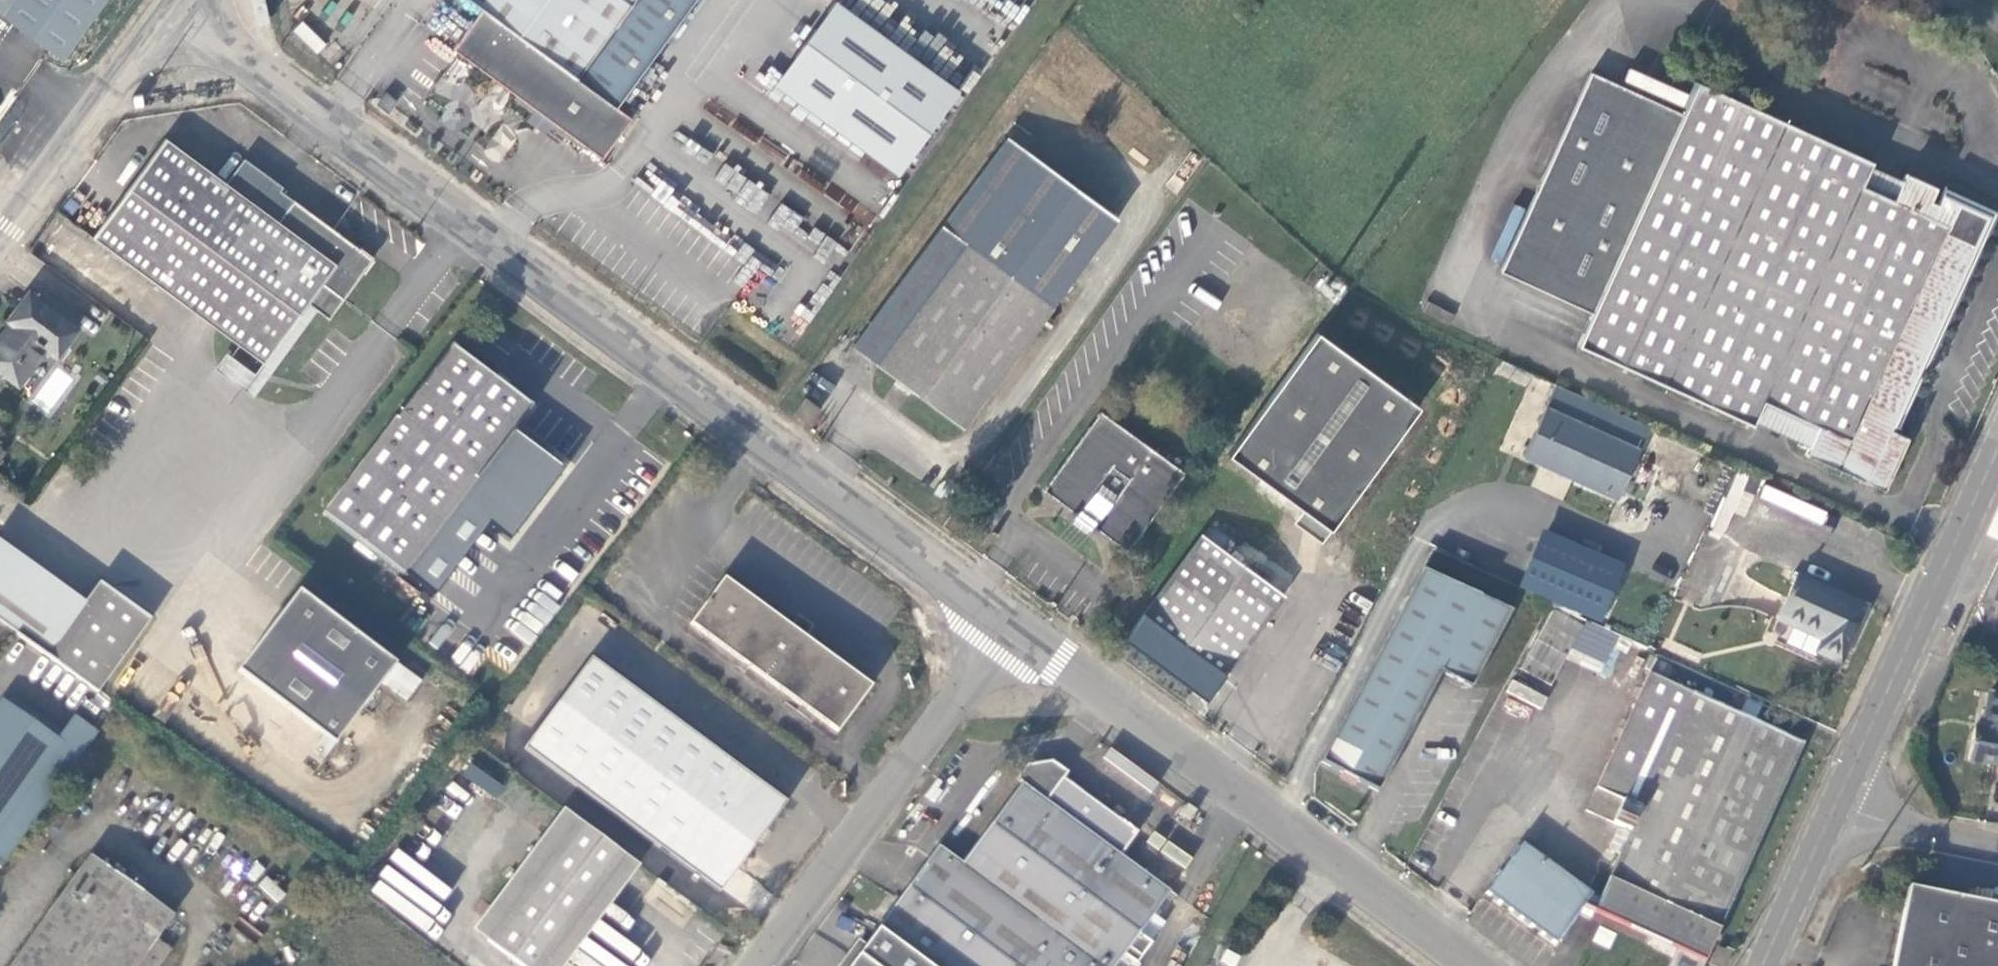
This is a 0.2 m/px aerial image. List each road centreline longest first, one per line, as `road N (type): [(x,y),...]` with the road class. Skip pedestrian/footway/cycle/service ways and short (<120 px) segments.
road 1 (unclassified): [(181,0),(996,633)]
road 2 (unclassified): [(996,633),(1480,965)]
road 3 (unclassified): [(996,633),(752,965)]
road 4 (unclassified): [(1997,467),(1847,810)]
road 5 (unclassified): [(0,212),(154,0)]
road 6 (unclassified): [(1847,810),(1777,965)]
road 7 (unclassified): [(1847,810),(1997,851)]

